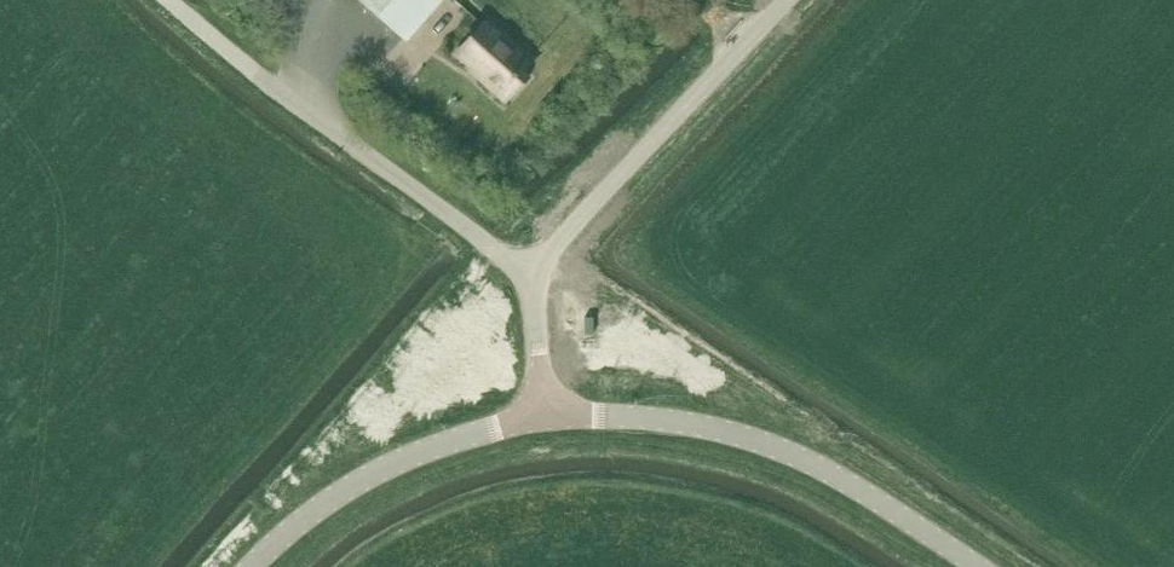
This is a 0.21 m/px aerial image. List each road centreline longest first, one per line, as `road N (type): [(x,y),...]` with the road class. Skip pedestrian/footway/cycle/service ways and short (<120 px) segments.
road 1 (unclassified): [(542,284),(211,42),(166,0)]
road 2 (tertiary): [(979,566),(871,496),(767,444),(680,422),(545,417)]
road 3 (unclassified): [(542,284),(556,247),(584,213),(787,0)]
road 4 (tertiary): [(252,566),(309,516),(372,475),(444,444),(545,417)]
road 5 (unclassified): [(545,417),(542,284)]

